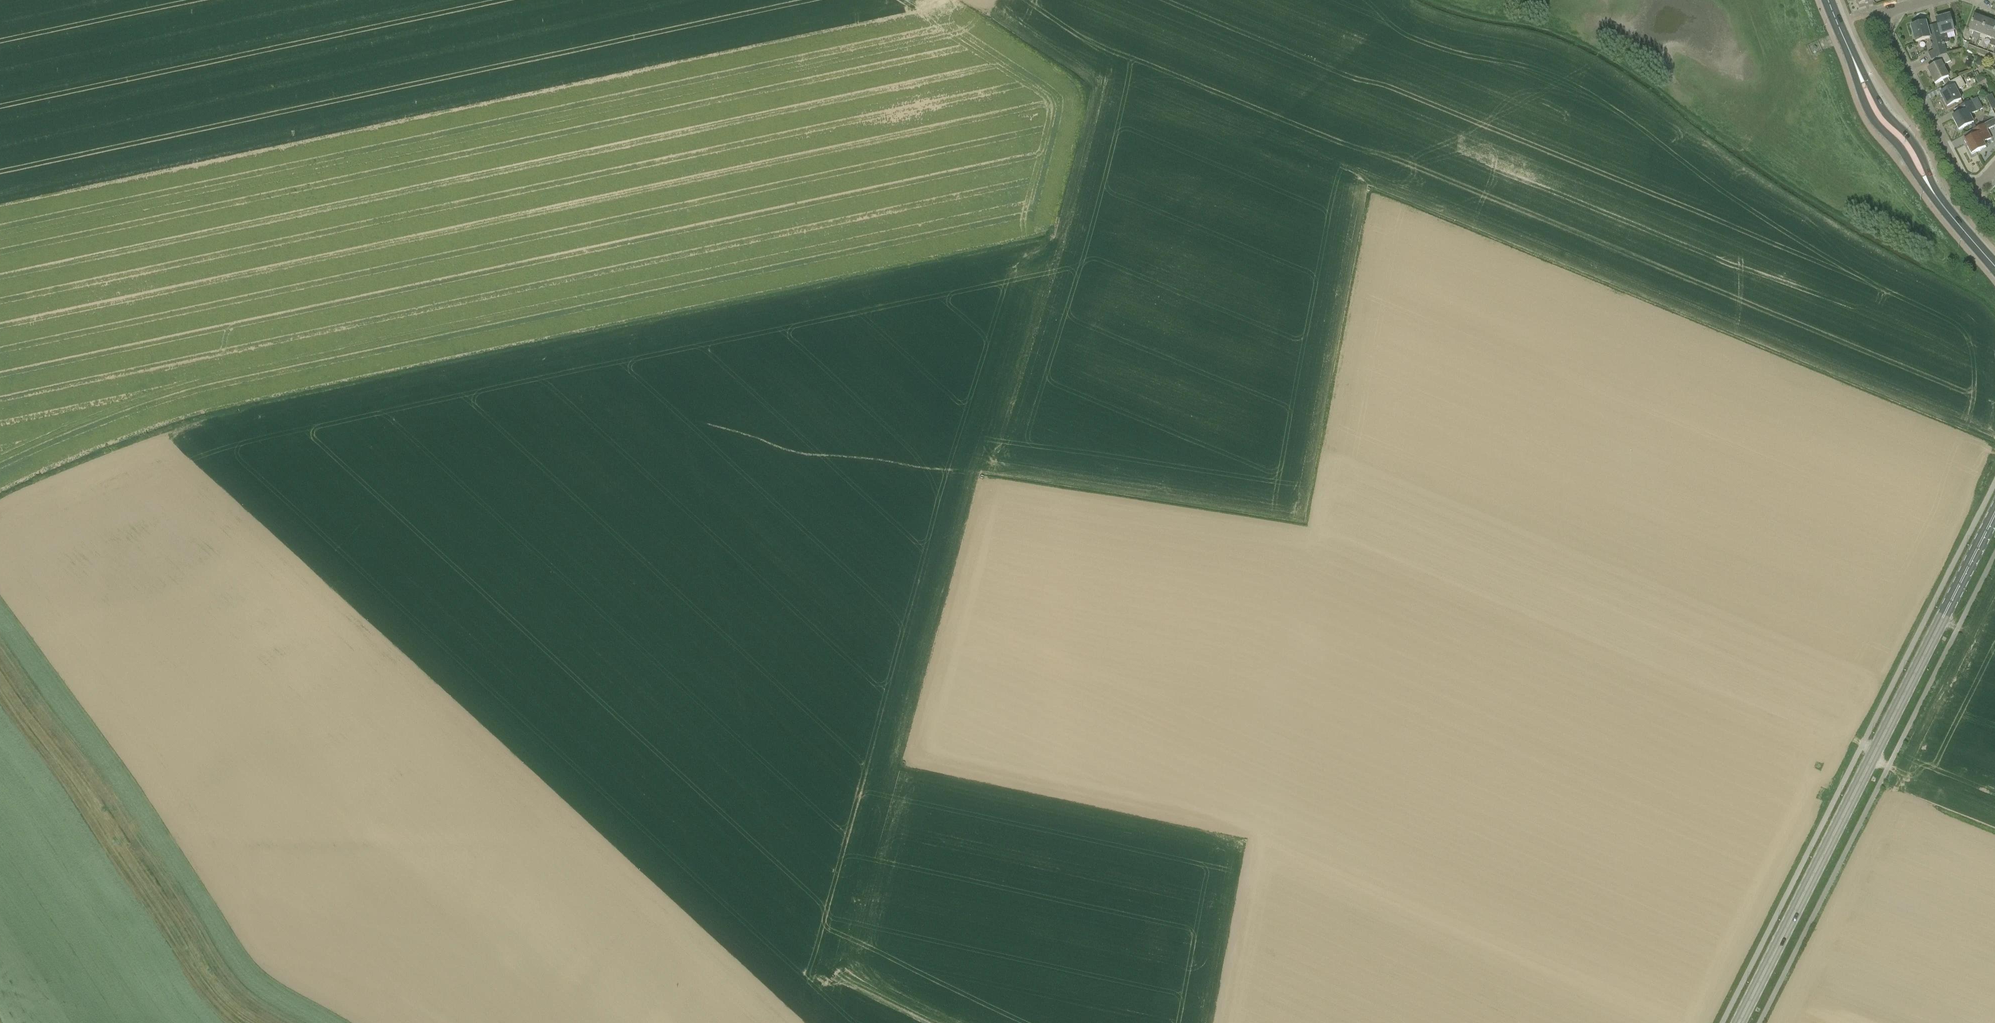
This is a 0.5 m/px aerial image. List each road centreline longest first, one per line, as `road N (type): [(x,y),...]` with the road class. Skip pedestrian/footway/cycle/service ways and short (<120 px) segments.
road 1 (secondary): [(1738,1022),(1994,514)]
road 2 (secondary): [(1994,266),(1870,99),(1828,0)]
road 3 (residential): [(1973,193),(1878,14),(1930,0)]

